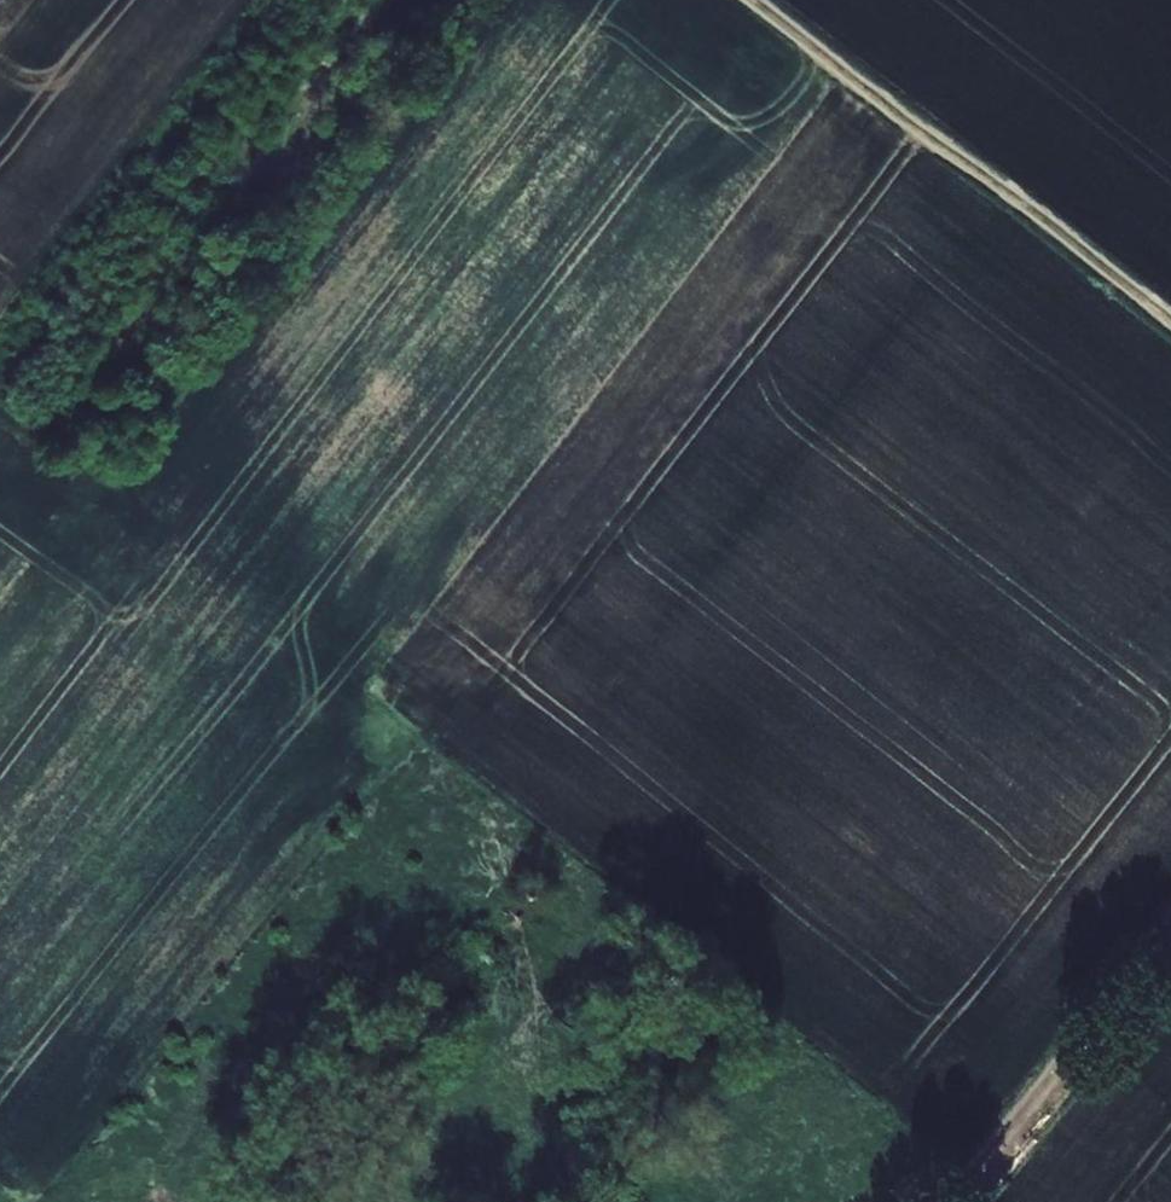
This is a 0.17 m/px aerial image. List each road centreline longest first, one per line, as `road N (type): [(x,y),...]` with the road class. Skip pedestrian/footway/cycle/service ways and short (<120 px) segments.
road 1 (track): [(1170,330),(739,0)]

